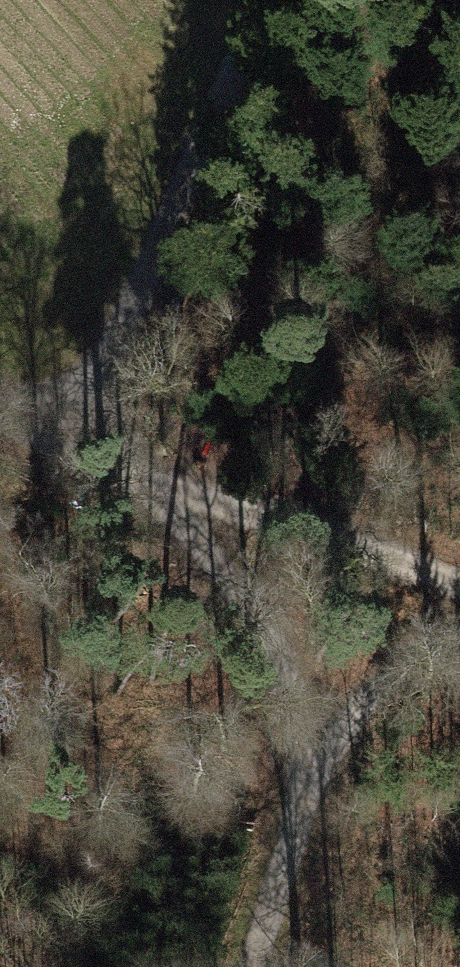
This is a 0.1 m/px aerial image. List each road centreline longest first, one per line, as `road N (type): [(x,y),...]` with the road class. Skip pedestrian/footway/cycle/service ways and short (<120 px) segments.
road 1 (track): [(268,0),(70,434)]
road 2 (track): [(183,493),(256,630),(302,795)]
road 3 (track): [(183,493),(459,577)]
road 4 (track): [(302,795),(330,728),(424,644),(459,637)]
road 5 (track): [(0,406),(183,493)]
road 6 (track): [(241,966),(302,795)]

